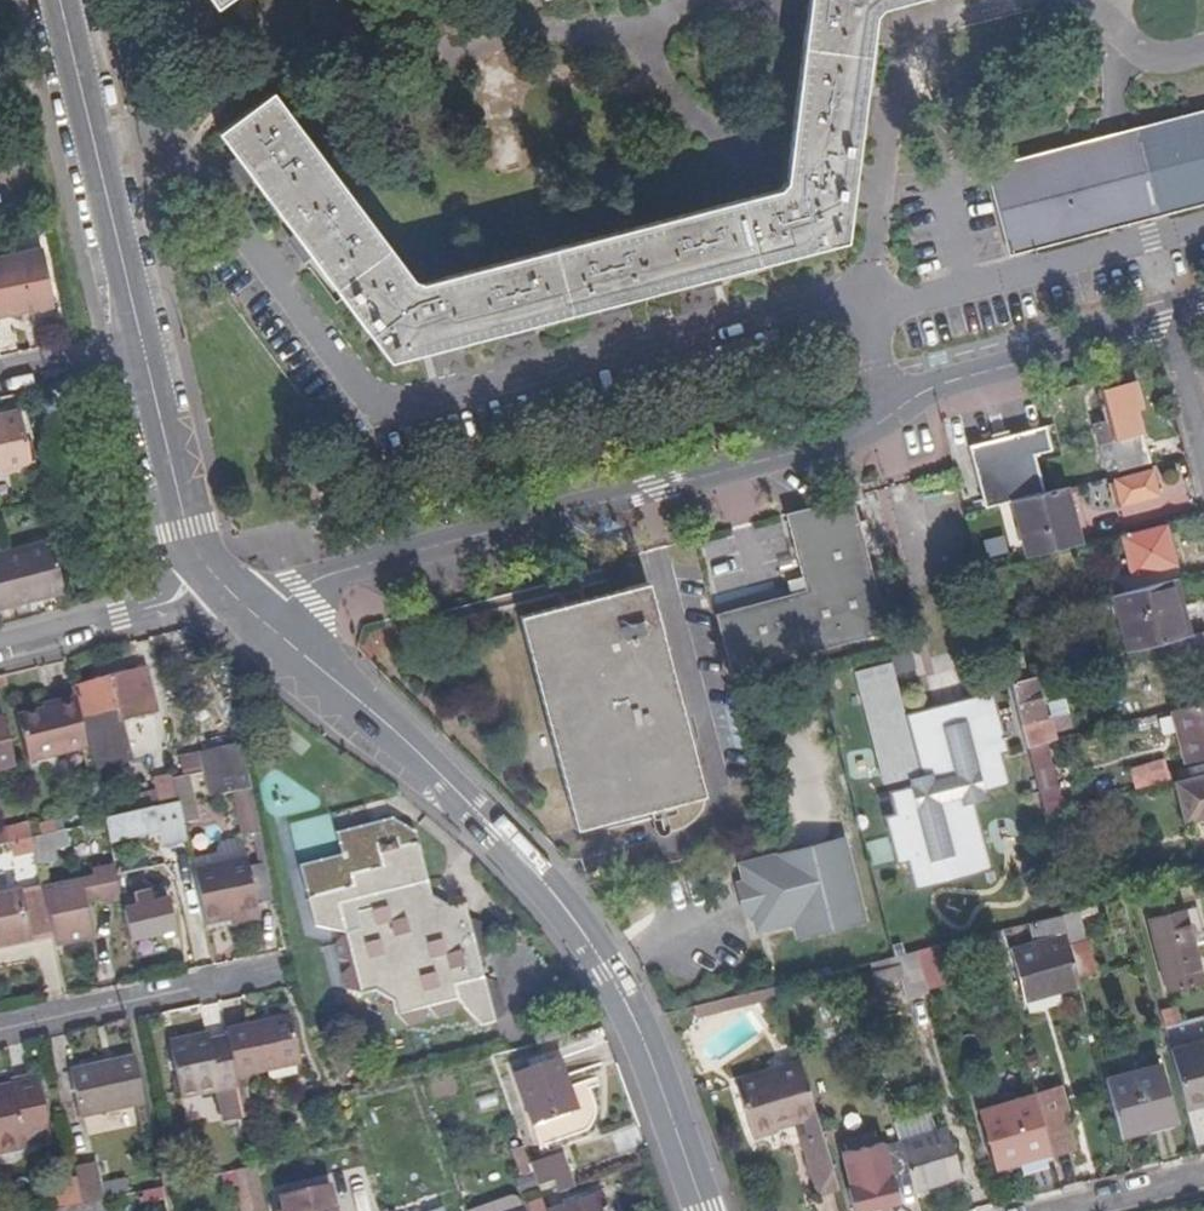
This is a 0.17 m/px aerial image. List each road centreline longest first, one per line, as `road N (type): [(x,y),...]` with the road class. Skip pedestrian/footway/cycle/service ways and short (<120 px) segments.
road 1 (residential): [(95,149),(140,141),(192,161),(361,397),(396,406),(807,298),(861,311)]
road 2 (tertiary): [(704,1210),(628,1010),(578,927),(460,795),(230,598)]
road 3 (residential): [(884,416),(843,442),(296,590),(230,598)]
road 4 (residential): [(861,311),(1203,223)]
road 5 (residential): [(1173,325),(935,384),(884,416)]
road 6 (residential): [(285,969),(0,1025)]
road 7 (tertiary): [(230,598),(185,531),(142,341)]
road 8 (residential): [(230,598),(118,616),(0,647)]
road 9 (tertiary): [(142,341),(95,149)]
road 10 (tertiary): [(95,149),(60,0)]
road 11 (residential): [(0,373),(142,341)]
road 12 (residential): [(1173,325),(1203,443)]

